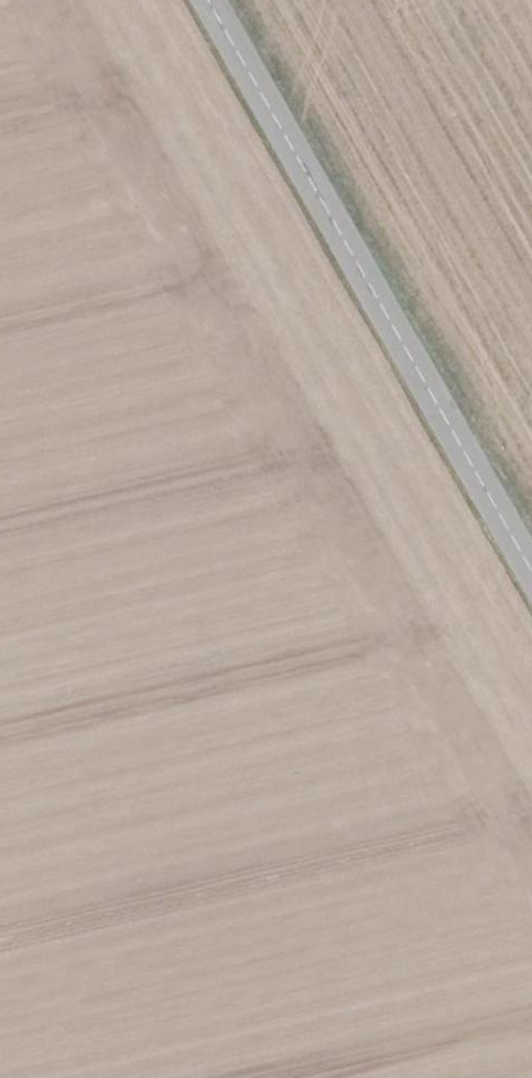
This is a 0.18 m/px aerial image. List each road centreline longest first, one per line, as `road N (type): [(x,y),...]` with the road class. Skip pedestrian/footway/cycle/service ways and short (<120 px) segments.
road 1 (unclassified): [(206,0),(531,576)]

